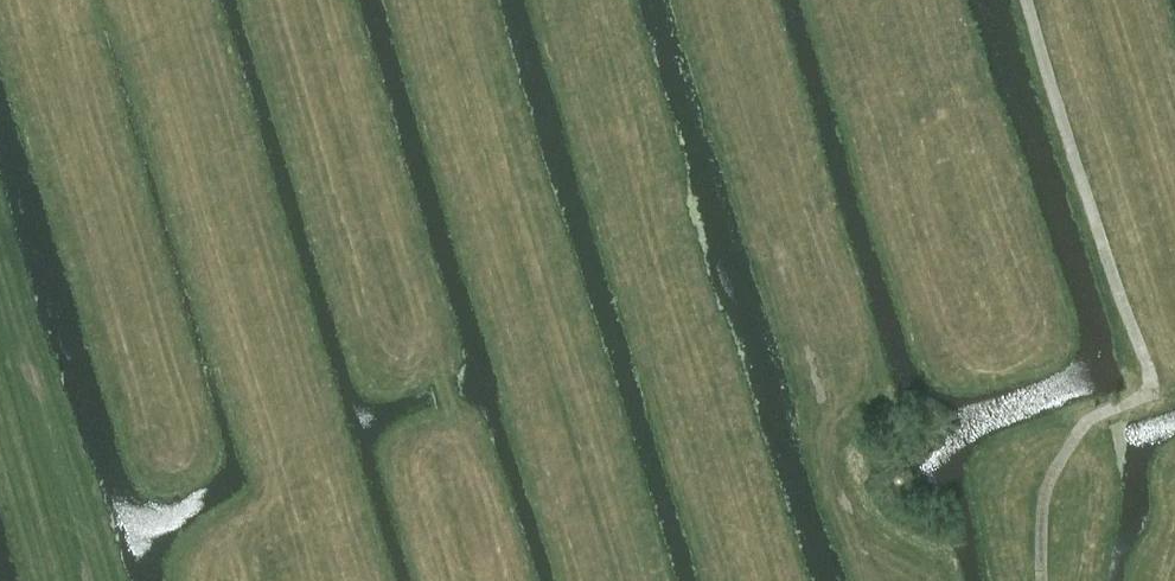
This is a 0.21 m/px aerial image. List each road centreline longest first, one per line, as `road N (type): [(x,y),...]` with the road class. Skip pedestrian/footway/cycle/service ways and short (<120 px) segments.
road 1 (track): [(1042,580),(1045,495),(1060,461),(1082,427),(1149,386),(1025,0)]

